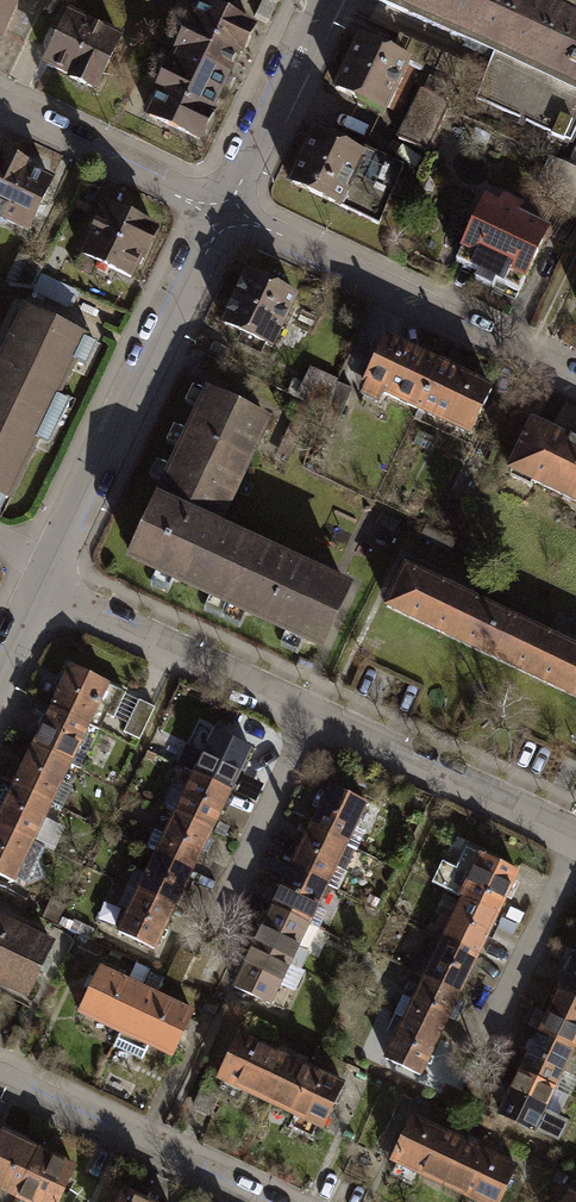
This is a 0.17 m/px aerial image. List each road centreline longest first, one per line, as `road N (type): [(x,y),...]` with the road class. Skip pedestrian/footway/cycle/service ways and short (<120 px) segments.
road 1 (residential): [(43,589),(575,836)]
road 2 (residential): [(225,214),(575,382)]
road 3 (residential): [(56,563),(225,214)]
road 4 (residential): [(0,1076),(261,1201)]
road 5 (residential): [(0,105),(225,214)]
road 6 (residential): [(225,214),(326,0)]

